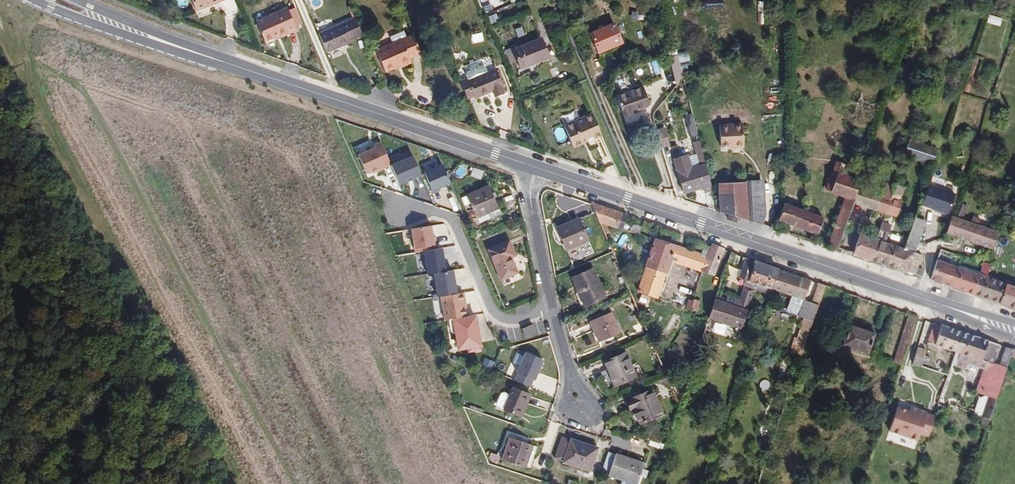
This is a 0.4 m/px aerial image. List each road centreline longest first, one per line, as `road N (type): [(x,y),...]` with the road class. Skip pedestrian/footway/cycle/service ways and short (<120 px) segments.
road 1 (primary): [(56,0),(537,168)]
road 2 (track): [(0,36),(230,483)]
road 3 (primary): [(537,168),(948,307)]
road 4 (residential): [(546,306),(507,320),(493,310),(451,217),(382,195)]
road 5 (residential): [(546,306),(530,197),(537,168)]

